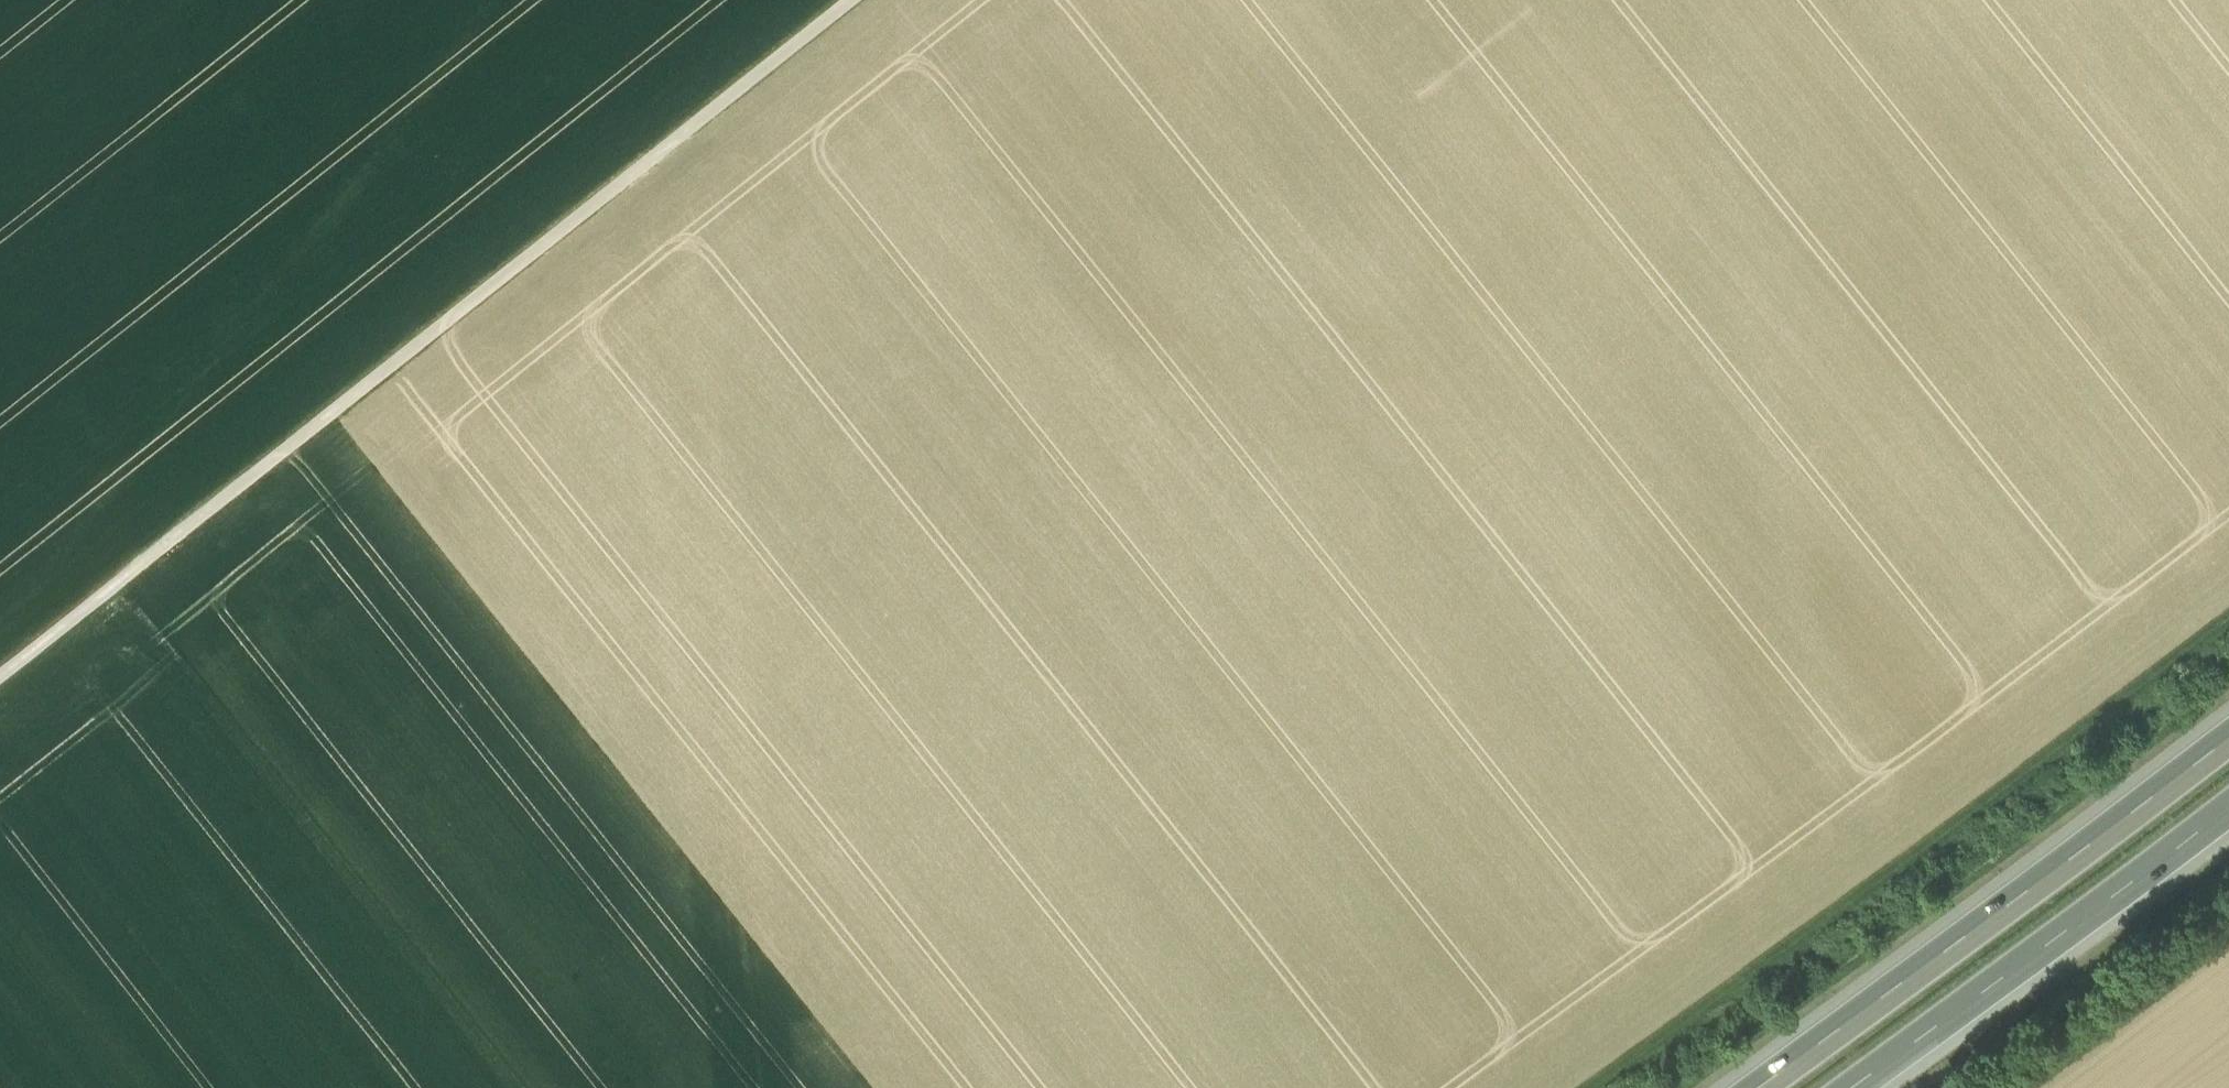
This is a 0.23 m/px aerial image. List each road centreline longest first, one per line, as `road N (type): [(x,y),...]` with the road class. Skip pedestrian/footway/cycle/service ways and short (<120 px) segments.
road 1 (track): [(0,677),(851,0)]
road 2 (track): [(1585,1087),(2228,619)]
road 3 (motorway): [(2228,742),(1771,1087)]
road 4 (motorway): [(1864,1087),(2228,812)]

